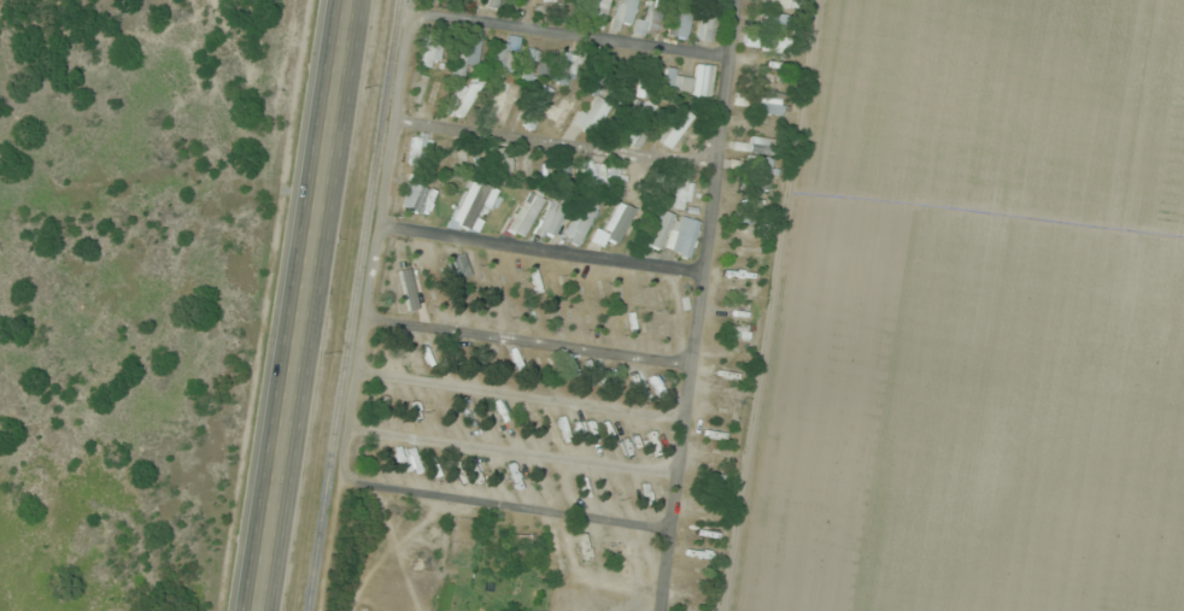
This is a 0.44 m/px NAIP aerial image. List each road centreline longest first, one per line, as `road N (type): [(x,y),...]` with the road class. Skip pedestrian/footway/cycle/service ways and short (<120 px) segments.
road 1 (secondary): [(264,610),(358,0)]
road 2 (residential): [(660,610),(734,0)]
road 3 (residential): [(412,6),(344,478)]
road 4 (residential): [(344,478),(669,528)]
road 5 (residential): [(674,470),(350,427)]
road 6 (residential): [(395,119),(717,160)]
road 7 (residential): [(680,417),(361,371)]
road 8 (residential): [(701,269),(382,223)]
road 9 (residential): [(686,359),(368,317)]
road 10 (residential): [(728,51),(412,6)]

